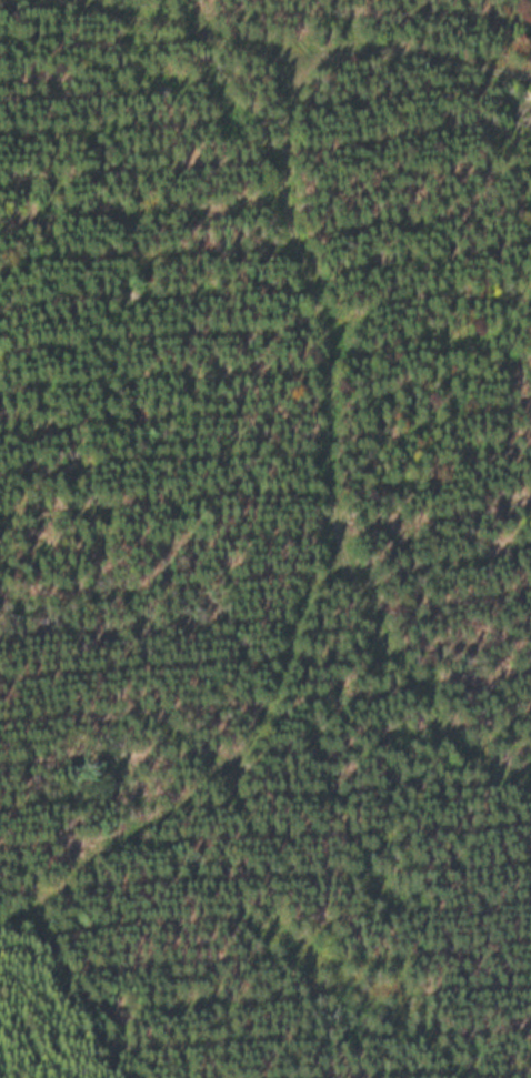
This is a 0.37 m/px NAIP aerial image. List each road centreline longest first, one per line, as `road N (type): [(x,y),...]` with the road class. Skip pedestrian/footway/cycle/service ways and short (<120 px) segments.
road 1 (track): [(530,786),(465,755),(348,583),(320,331),(279,189),(295,66),(530,81)]
road 2 (track): [(348,583),(305,588),(261,726),(114,852),(0,917)]
road 3 (track): [(295,66),(88,0)]

